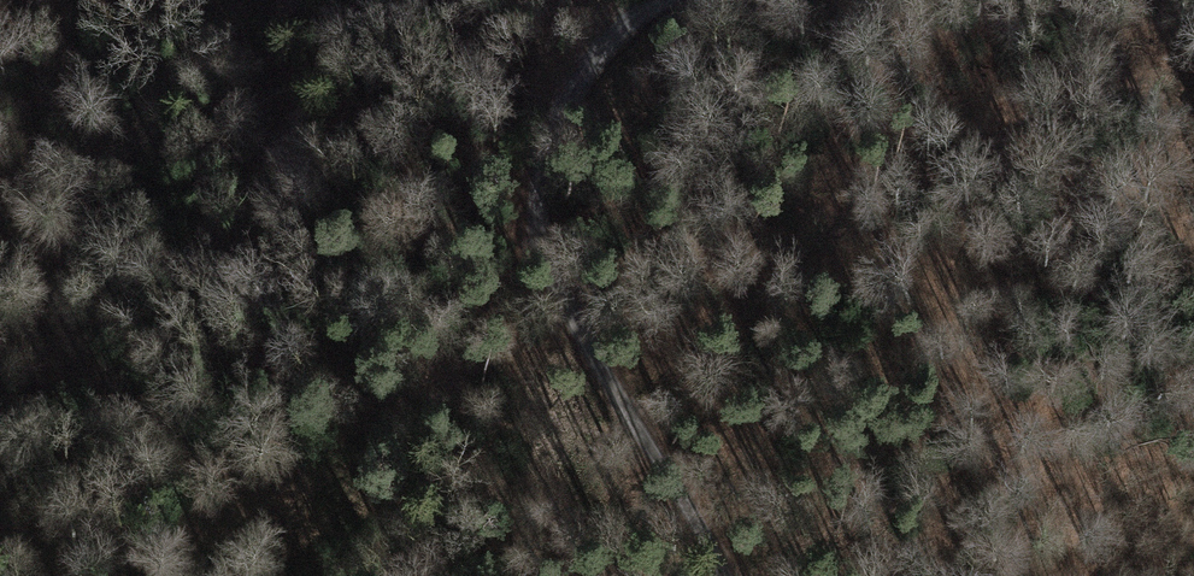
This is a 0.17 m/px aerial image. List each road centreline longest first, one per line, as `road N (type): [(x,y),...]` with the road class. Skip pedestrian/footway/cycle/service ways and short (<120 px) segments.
road 1 (track): [(731,575),(552,285),(535,206),(552,132),(585,70),(628,24),(666,0)]
road 2 (track): [(535,206),(479,324),(372,444),(231,536),(128,575)]

